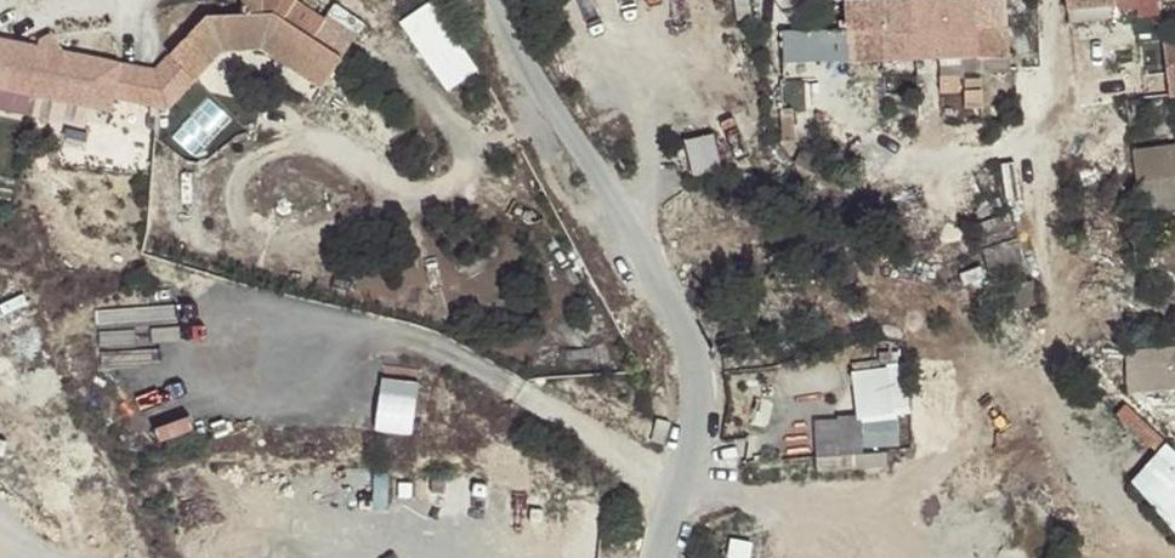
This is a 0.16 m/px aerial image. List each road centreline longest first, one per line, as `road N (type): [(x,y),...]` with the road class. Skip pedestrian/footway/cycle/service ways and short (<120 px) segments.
road 1 (residential): [(501,0),(508,25),(656,248),(686,338),(688,474),(657,557)]
road 2 (residential): [(1050,0),(1027,174),(1055,297),(1051,441),(1074,464)]
road 3 (residential): [(1074,464),(1162,557)]

